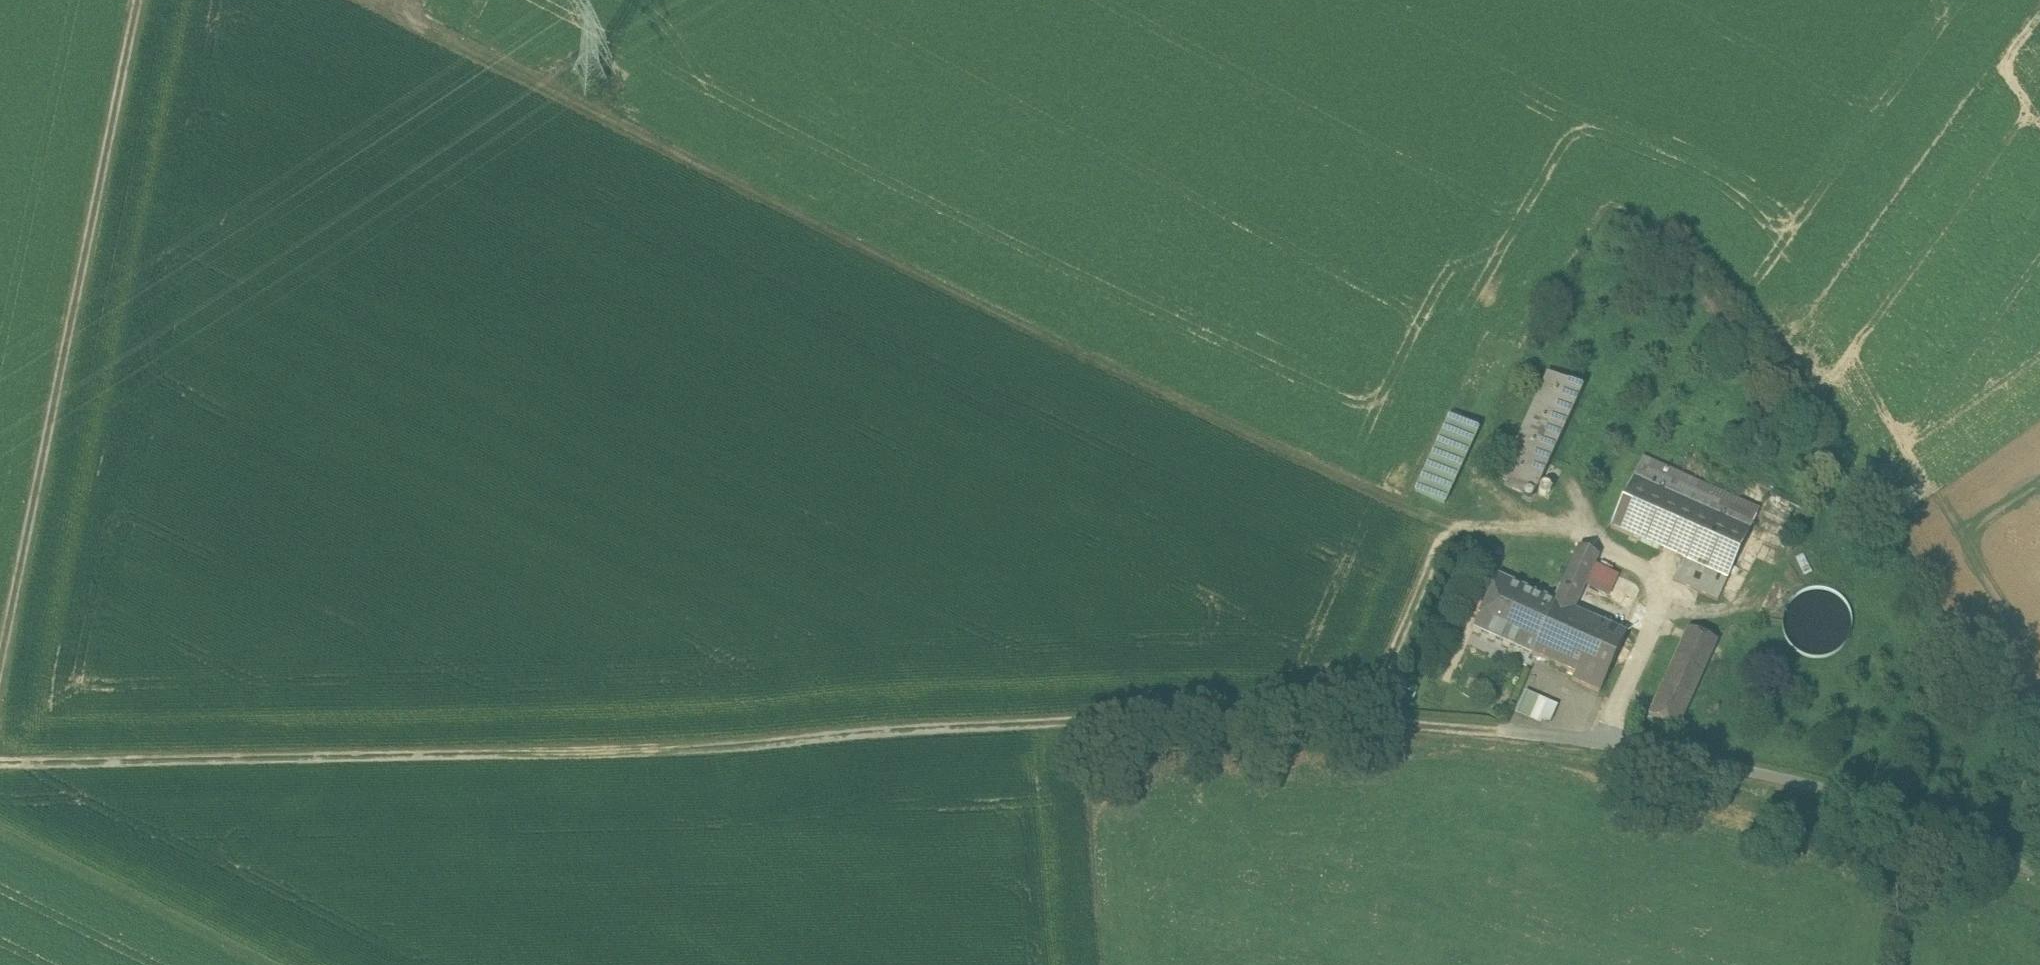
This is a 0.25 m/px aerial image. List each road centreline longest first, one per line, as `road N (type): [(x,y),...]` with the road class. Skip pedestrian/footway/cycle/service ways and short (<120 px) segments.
road 1 (unclassified): [(2039,874),(1750,765),(1523,731)]

